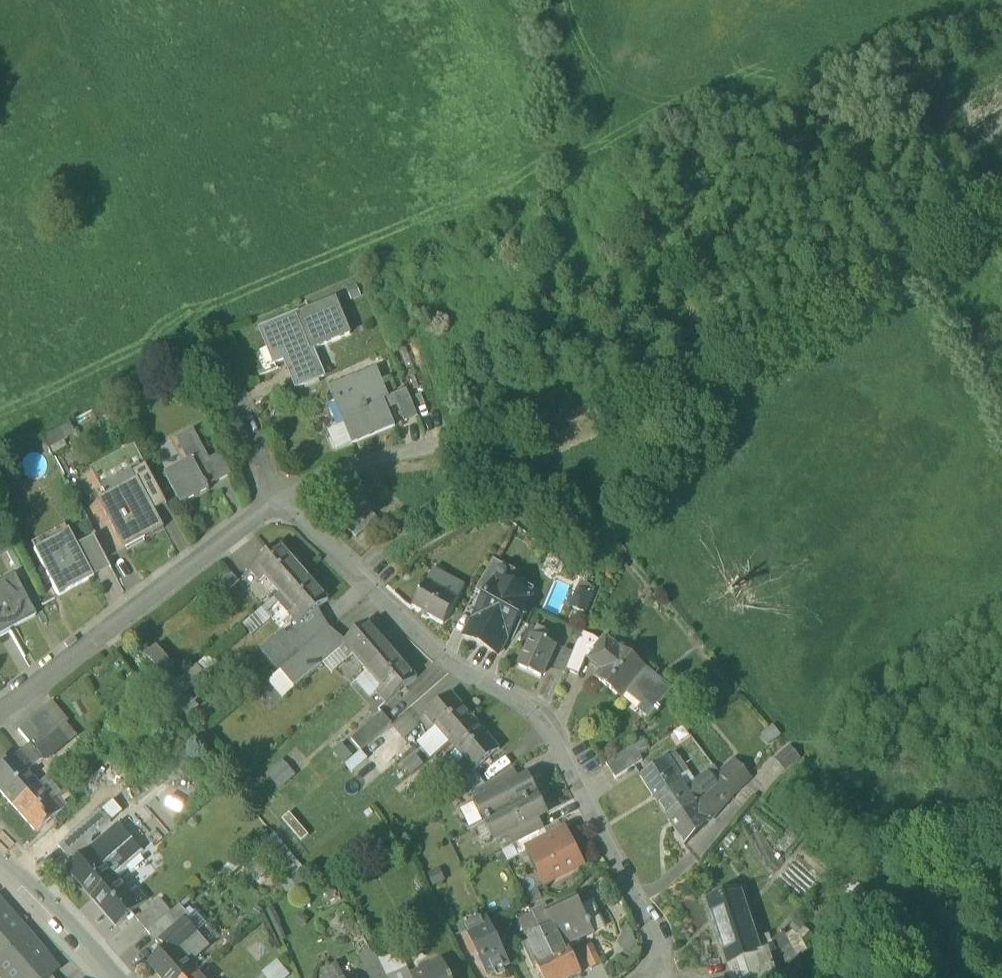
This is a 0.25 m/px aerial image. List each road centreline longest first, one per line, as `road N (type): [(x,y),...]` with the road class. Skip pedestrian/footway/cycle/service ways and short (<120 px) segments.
road 1 (residential): [(280,500),(454,667),(542,715),(665,958),(650,977)]
road 2 (track): [(688,376),(1001,191)]
road 3 (residential): [(0,716),(280,500)]
road 4 (track): [(451,449),(585,433),(688,376)]
road 5 (track): [(688,376),(626,148)]
road 6 (residential): [(280,500),(330,469),(451,449)]
road 7 (residential): [(113,977),(0,854)]

